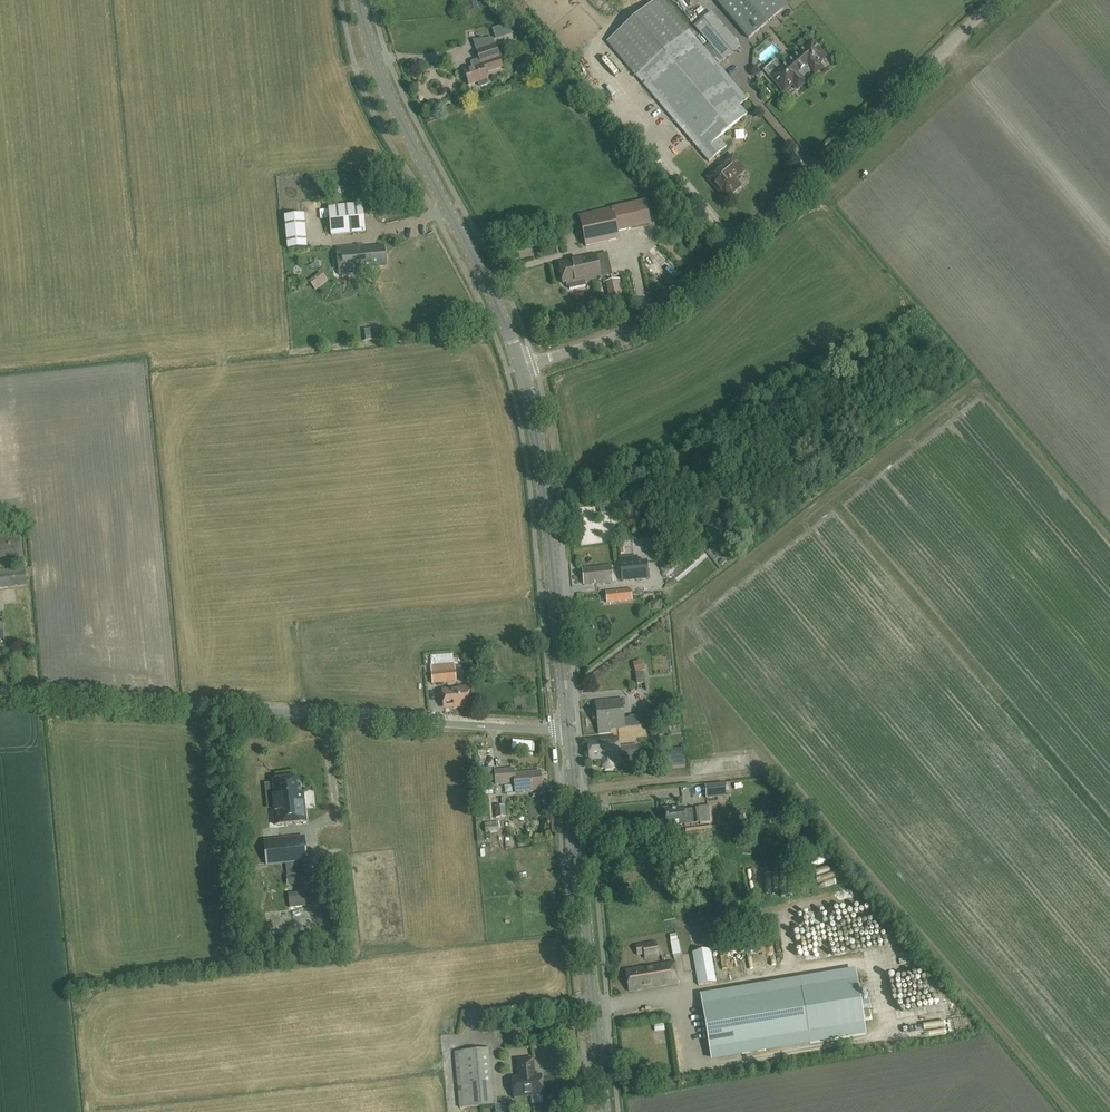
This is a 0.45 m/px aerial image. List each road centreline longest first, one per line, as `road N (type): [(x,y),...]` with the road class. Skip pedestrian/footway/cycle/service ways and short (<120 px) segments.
road 1 (unclassified): [(522,367),(664,314),(997,0)]
road 2 (tertiary): [(0,698),(570,729)]
road 3 (secondary): [(522,367),(479,267),(390,107),(356,0)]
road 4 (secondary): [(605,1111),(570,729)]
road 5 (secondary): [(570,729),(544,484),(522,367)]
road 6 (track): [(761,772),(575,791)]

